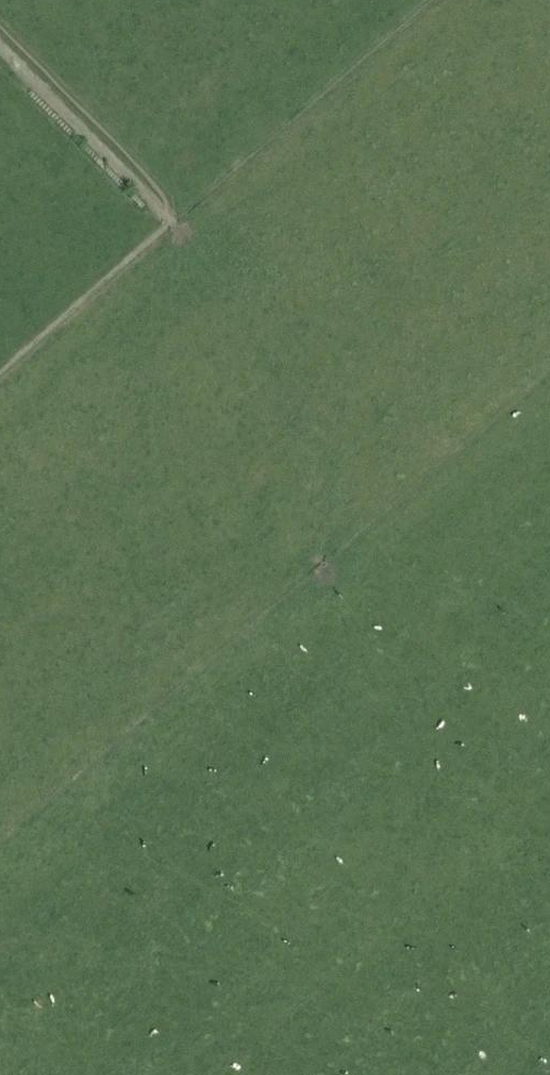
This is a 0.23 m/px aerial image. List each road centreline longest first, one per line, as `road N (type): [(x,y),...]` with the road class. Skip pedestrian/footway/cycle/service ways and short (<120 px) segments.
road 1 (track): [(0,48),(172,221),(0,372)]

